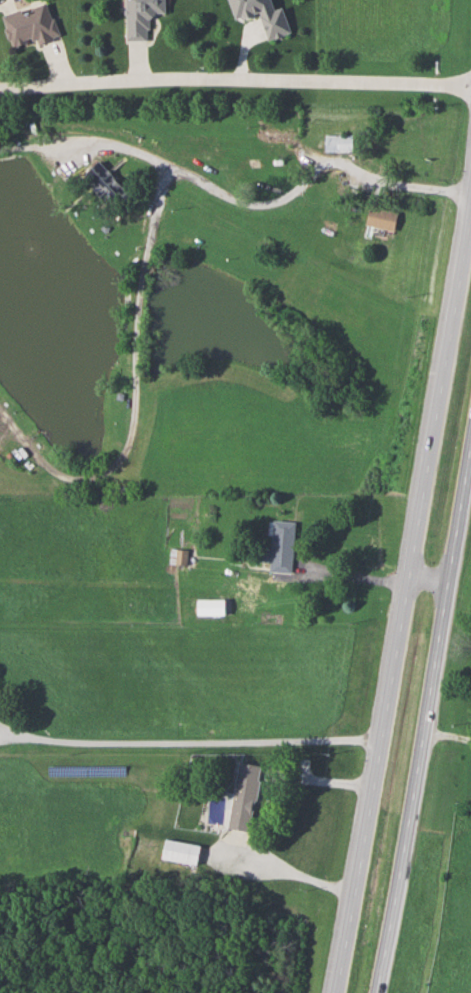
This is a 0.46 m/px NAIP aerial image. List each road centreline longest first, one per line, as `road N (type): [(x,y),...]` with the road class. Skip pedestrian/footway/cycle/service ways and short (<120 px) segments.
road 1 (trunk): [(470,217),(335,992)]
road 2 (trunk): [(377,992),(470,440)]
road 3 (residential): [(470,87),(183,80),(0,89)]
road 4 (residential): [(173,168),(147,251),(132,416),(115,459),(92,477),(62,477),(0,411)]
road 5 (residential): [(470,194),(402,187),(332,165),(292,195),(255,207),(173,168)]

